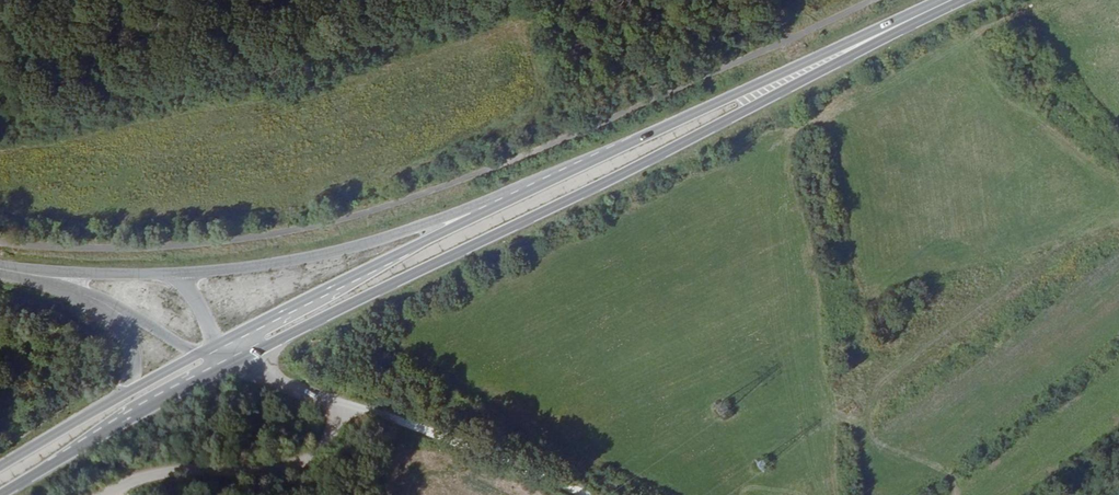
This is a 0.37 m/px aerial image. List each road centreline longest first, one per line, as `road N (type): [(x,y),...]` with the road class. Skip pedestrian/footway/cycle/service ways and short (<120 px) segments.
road 1 (secondary): [(232,364),(605,185),(951,0)]
road 2 (tertiary): [(607,153),(409,231),(299,258),(175,274)]
road 3 (secondary): [(949,0),(607,153)]
road 4 (unclassified): [(99,494),(162,471),(273,471),(321,443),(344,407)]
road 5 (unclassified): [(344,407),(580,494)]
road 6 (secondary): [(414,247),(212,352)]
road 7 (unclassified): [(414,247),(360,285),(244,346),(232,364)]
road 8 (secondary): [(607,153),(414,247)]
road 9 (tertiary): [(175,274),(61,274),(0,264)]
road 10 (secondary): [(100,436),(232,364)]
road 11 (tertiary): [(100,436),(116,418),(205,368),(212,352)]
road 12 (secondary): [(117,399),(0,471)]
road 13 (tertiary): [(96,303),(212,352)]
road 14 (unclassified): [(232,364),(344,407)]

